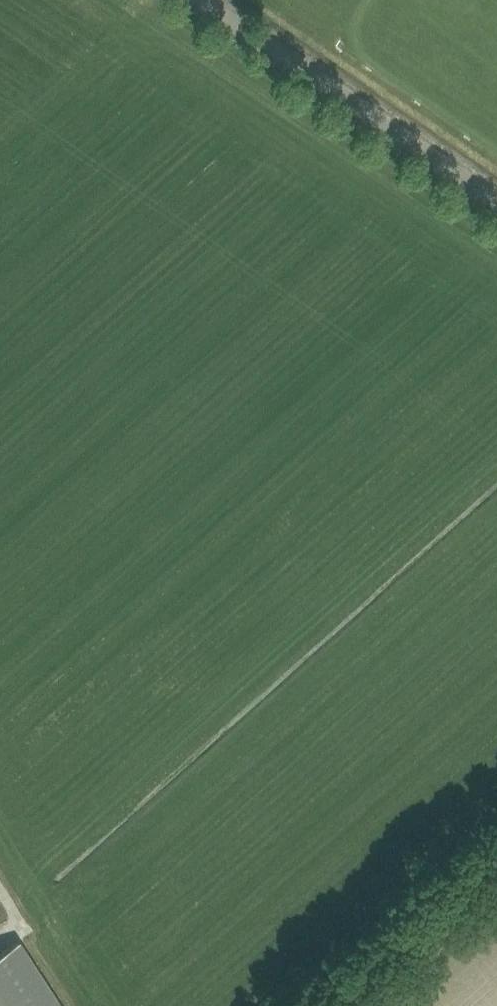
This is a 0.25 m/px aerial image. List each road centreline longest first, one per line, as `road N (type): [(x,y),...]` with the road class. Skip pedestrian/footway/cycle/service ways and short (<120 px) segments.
road 1 (unclassified): [(496,197),(210,0)]
road 2 (tertiary): [(329,1005),(496,856)]

